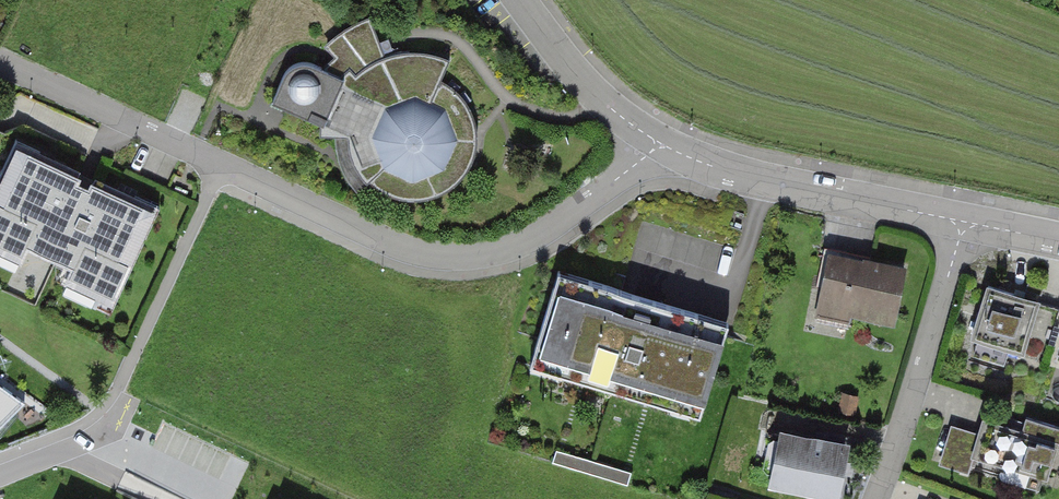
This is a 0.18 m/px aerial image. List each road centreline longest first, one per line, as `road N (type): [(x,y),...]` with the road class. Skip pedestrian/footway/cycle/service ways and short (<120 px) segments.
road 1 (residential): [(659,145),(536,236),(494,253),(450,256),(399,247),(0,63)]
road 2 (residential): [(659,145),(823,195),(964,220)]
road 3 (residential): [(879,498),(903,443),(964,220)]
road 4 (residential): [(516,0),(604,103),(659,145)]
road 5 (residential): [(0,474),(113,420)]

